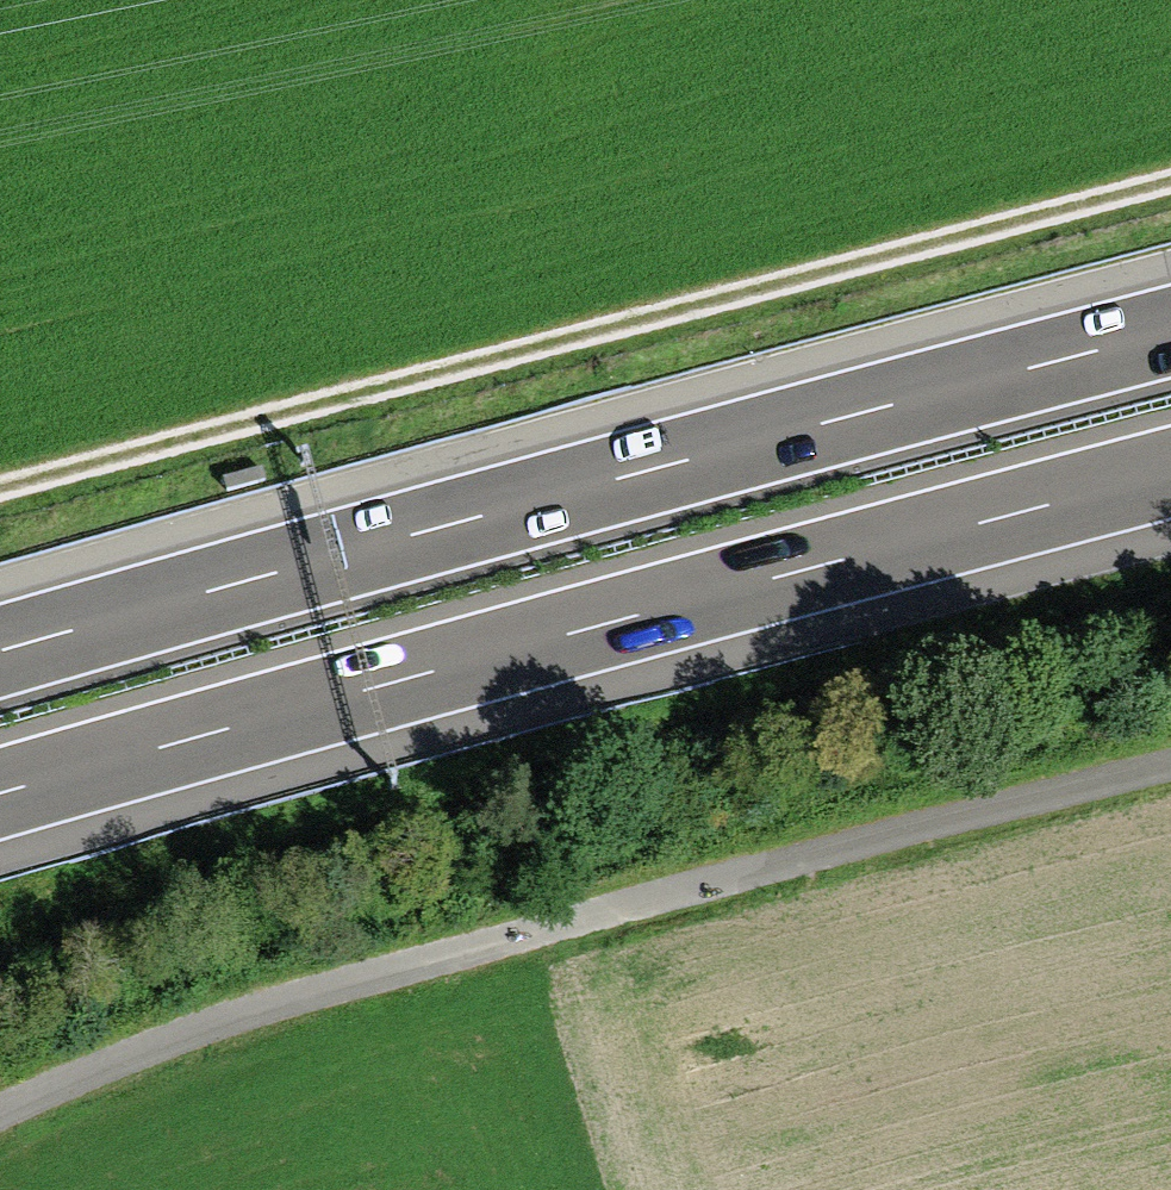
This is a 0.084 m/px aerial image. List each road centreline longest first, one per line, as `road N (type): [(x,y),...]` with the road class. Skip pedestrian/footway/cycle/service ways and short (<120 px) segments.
road 1 (track): [(0,1113),(217,1023),(825,853),(1170,768)]
road 2 (motorway): [(0,794),(1170,473)]
road 3 (motorway): [(1170,331),(0,652)]
road 4 (track): [(1170,180),(0,487)]

